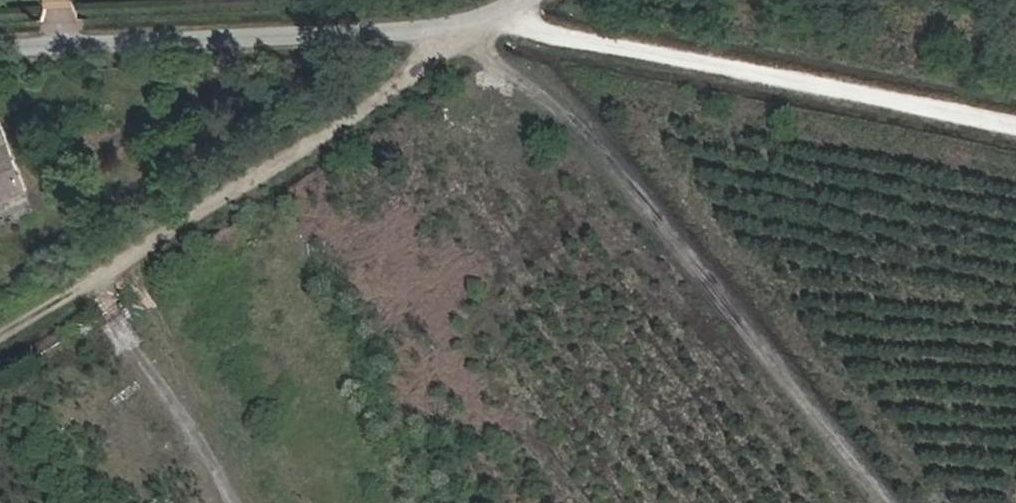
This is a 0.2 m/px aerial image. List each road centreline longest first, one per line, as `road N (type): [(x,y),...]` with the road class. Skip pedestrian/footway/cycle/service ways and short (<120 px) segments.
road 1 (track): [(0,343),(480,46),(497,23)]

